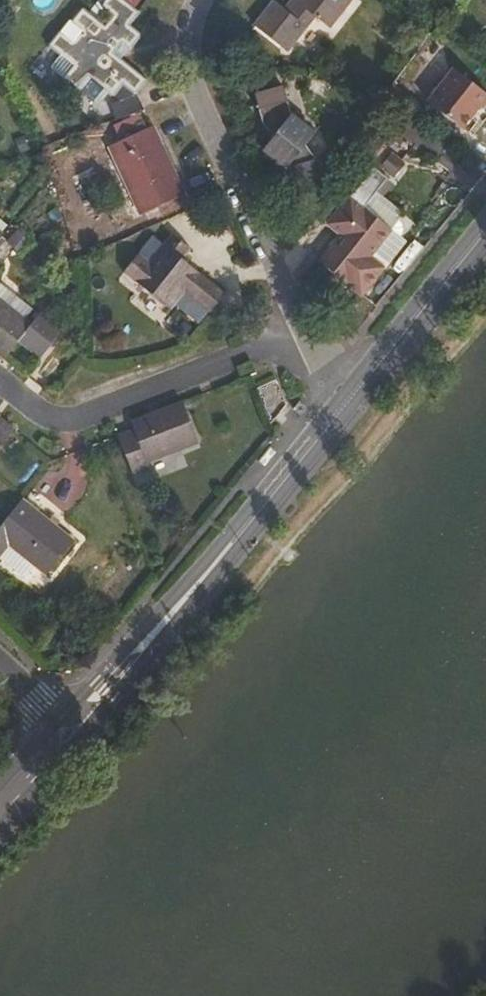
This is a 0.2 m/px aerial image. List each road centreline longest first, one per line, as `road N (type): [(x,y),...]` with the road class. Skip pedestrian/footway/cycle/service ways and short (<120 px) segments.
road 1 (secondary): [(340,407),(72,732)]
road 2 (residential): [(302,327),(191,82),(186,45),(196,0)]
road 3 (residential): [(302,327),(46,424),(0,388)]
road 4 (secondary): [(485,235),(340,407)]

